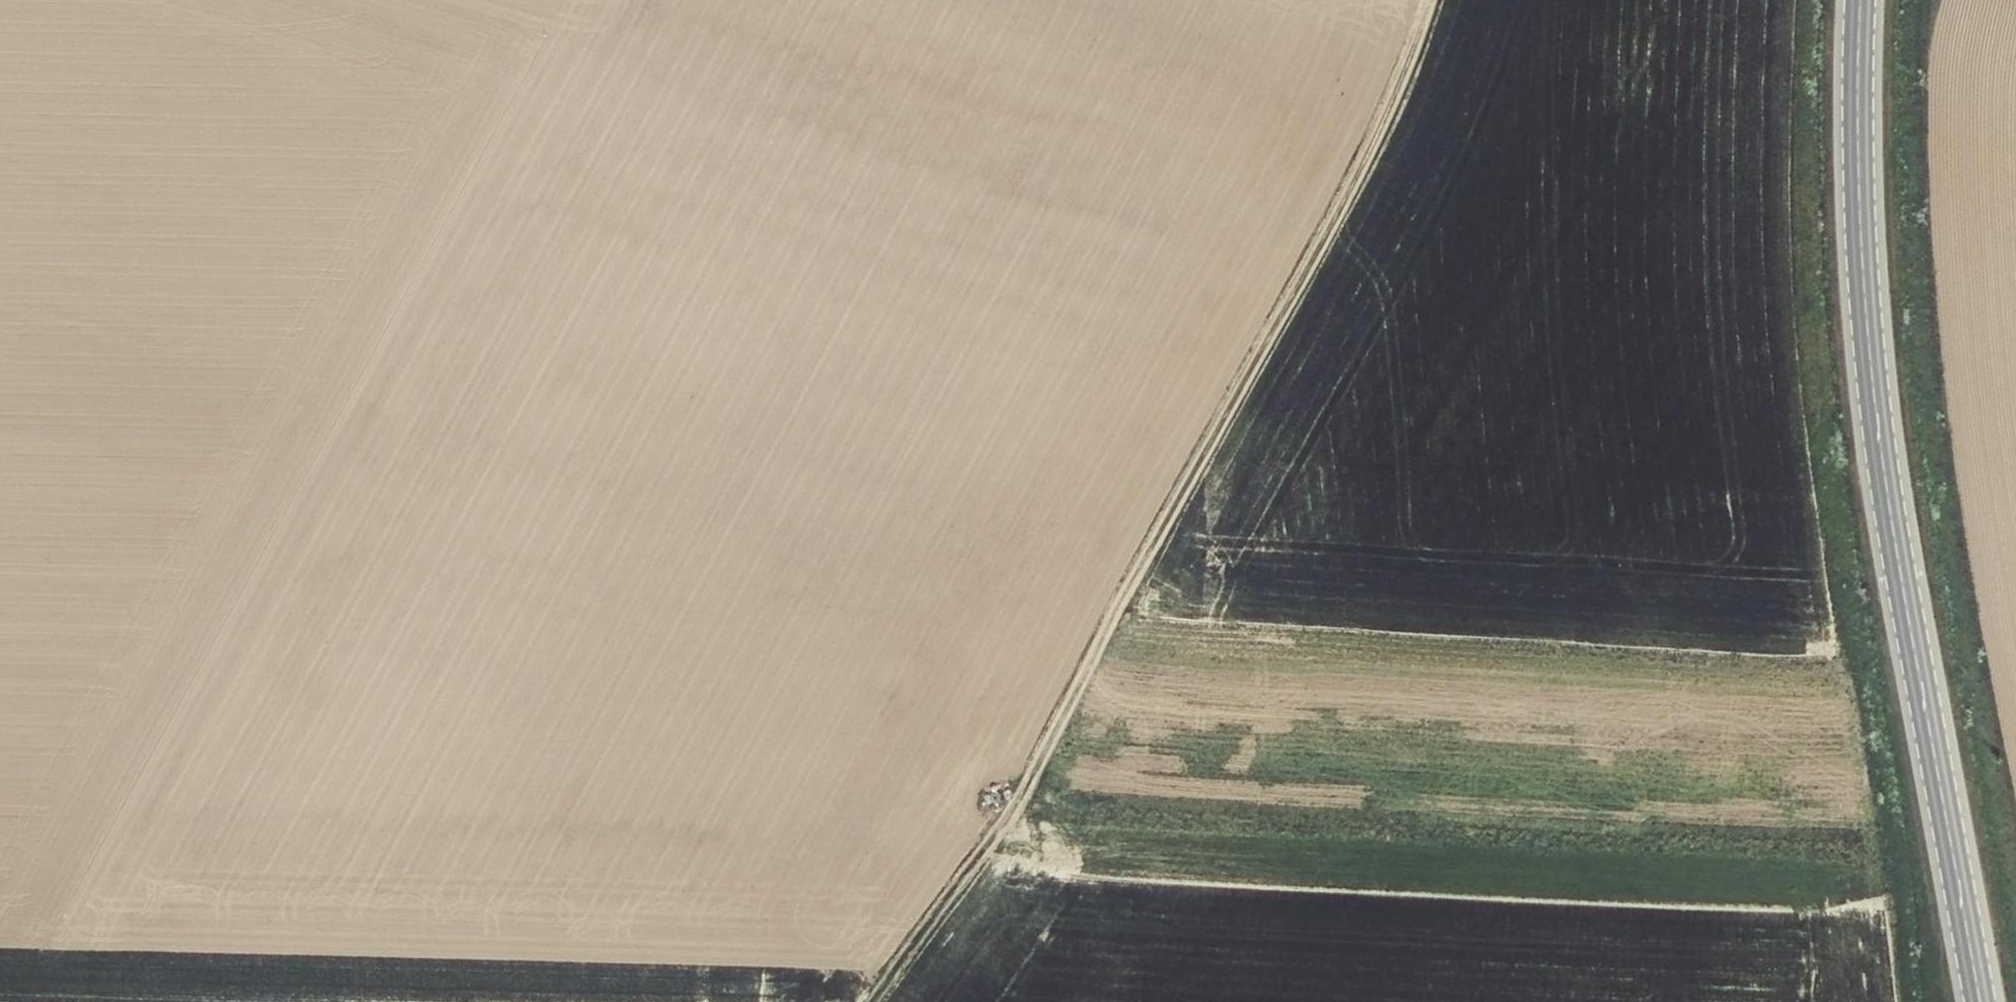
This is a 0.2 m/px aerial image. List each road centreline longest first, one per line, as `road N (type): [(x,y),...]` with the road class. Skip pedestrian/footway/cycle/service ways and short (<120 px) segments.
road 1 (secondary): [(1859,0),(1859,217),(1875,412),(1979,1001)]
road 2 (track): [(1018,820),(1386,140),(1437,0)]

